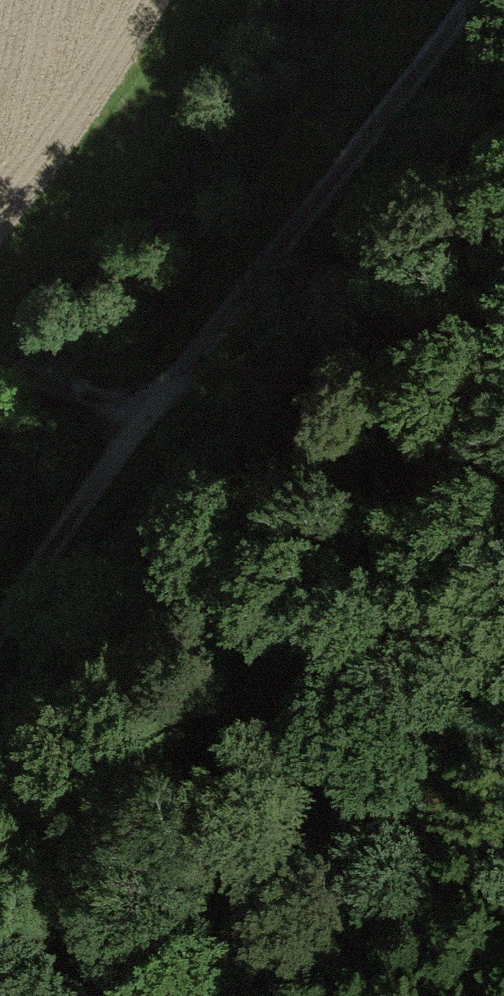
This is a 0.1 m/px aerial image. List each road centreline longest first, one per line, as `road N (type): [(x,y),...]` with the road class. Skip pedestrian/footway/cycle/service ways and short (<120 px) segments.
road 1 (track): [(472,0),(146,412),(0,649)]
road 2 (track): [(90,995),(503,352)]
road 3 (track): [(0,364),(146,412)]

